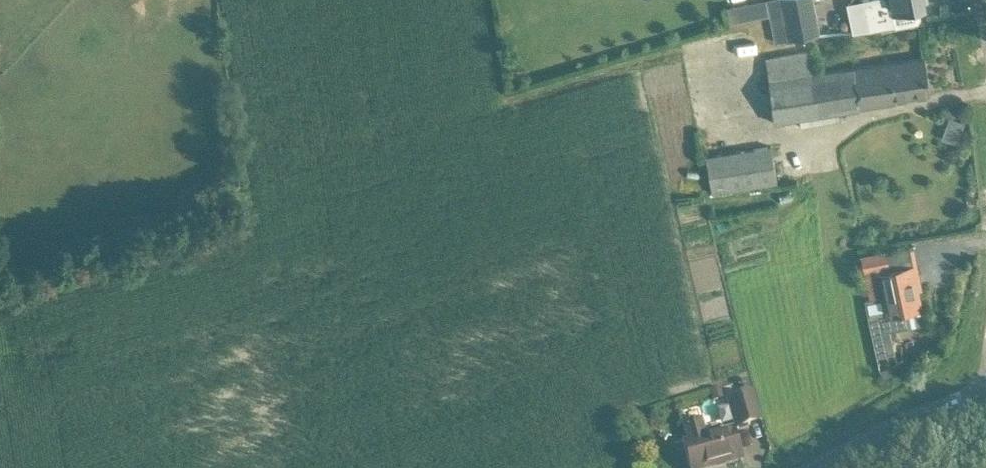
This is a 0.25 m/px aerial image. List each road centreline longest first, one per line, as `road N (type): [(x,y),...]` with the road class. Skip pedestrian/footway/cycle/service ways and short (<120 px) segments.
road 1 (unclassified): [(985,402),(826,467)]

